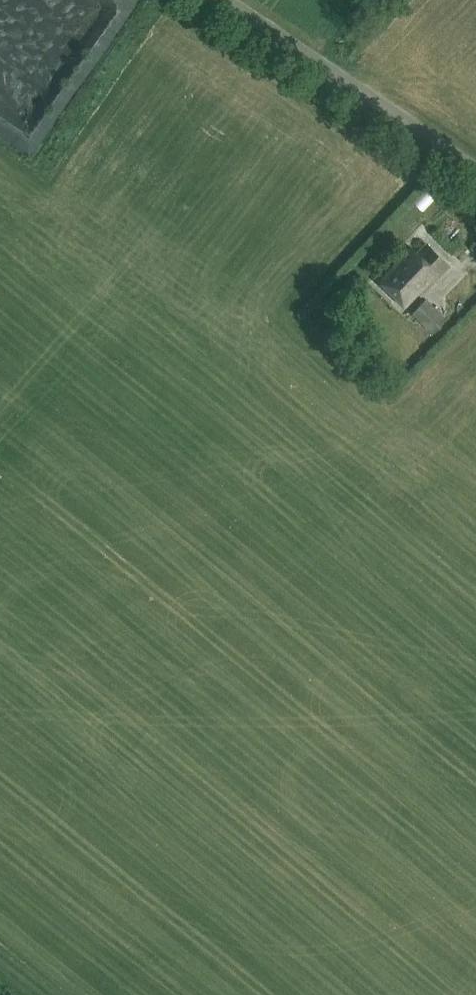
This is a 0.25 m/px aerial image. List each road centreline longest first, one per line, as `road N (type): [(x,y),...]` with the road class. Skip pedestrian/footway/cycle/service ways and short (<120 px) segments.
road 1 (unclassified): [(475,169),(227,0)]

